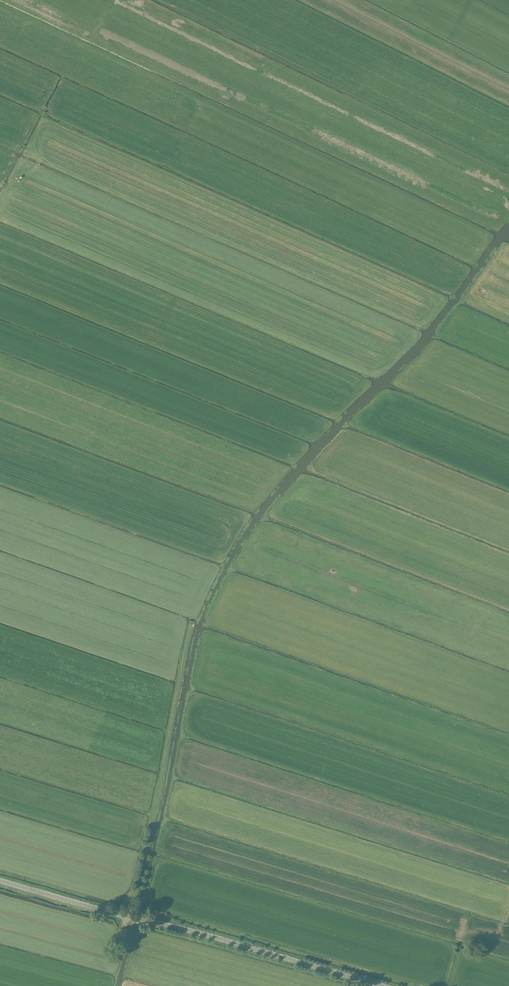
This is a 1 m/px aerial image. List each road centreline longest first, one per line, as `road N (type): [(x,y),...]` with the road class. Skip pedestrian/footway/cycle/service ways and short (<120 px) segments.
road 1 (unclassified): [(382,985),(0,881)]

